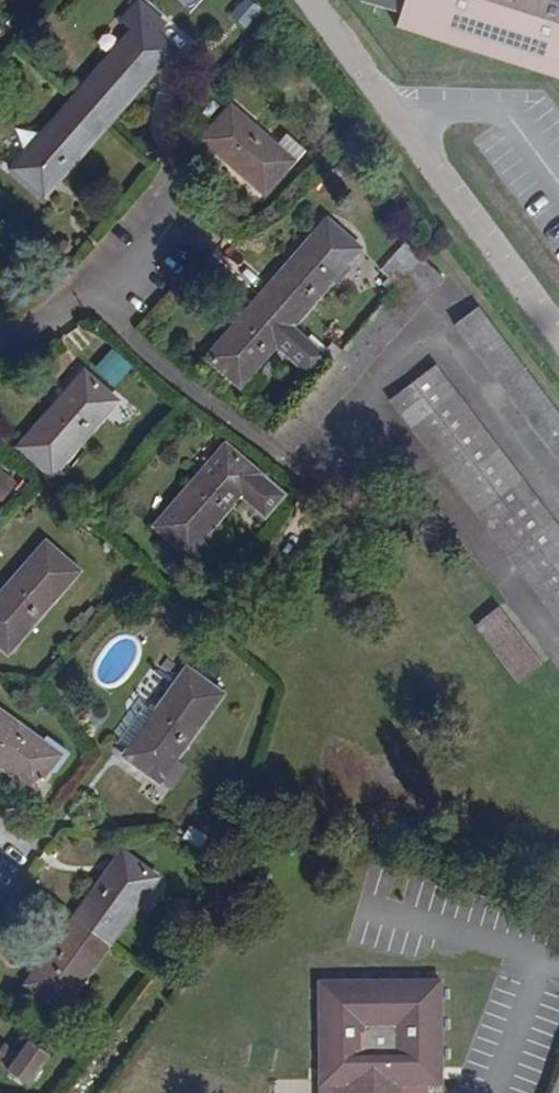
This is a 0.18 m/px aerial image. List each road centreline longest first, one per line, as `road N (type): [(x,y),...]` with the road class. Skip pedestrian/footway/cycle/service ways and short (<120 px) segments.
road 1 (residential): [(309,0),(558,334)]

